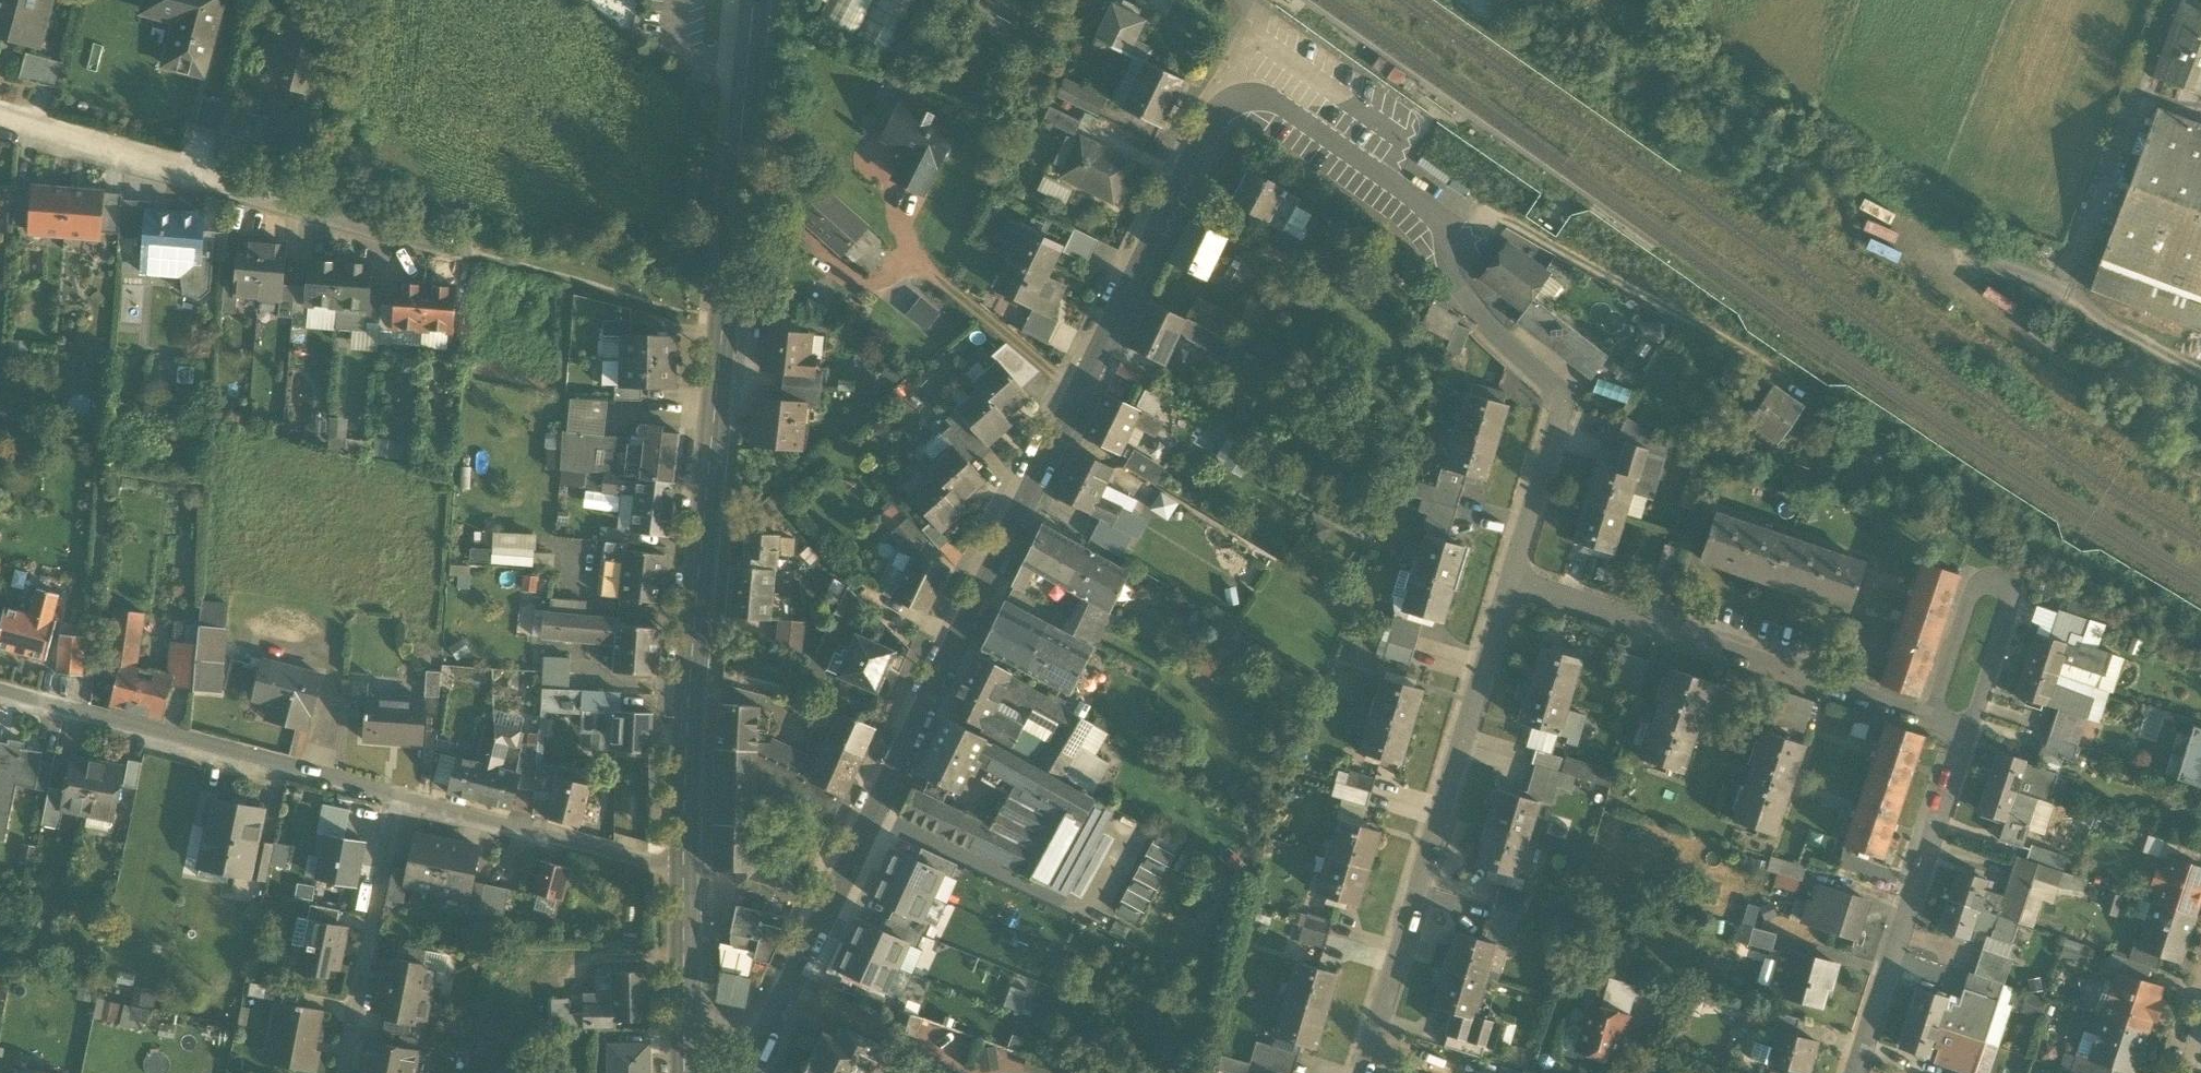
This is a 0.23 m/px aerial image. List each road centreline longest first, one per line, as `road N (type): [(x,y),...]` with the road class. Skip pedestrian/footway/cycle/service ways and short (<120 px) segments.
road 1 (residential): [(1443,222),(1267,100),(1241,96),(1219,108),(748,1072)]
road 2 (secondary): [(750,0),(681,870)]
road 3 (residential): [(1511,580),(1360,1072)]
road 4 (residential): [(0,127),(461,245)]
road 5 (residential): [(1511,580),(1931,718)]
road 6 (residential): [(1443,222),(1494,216),(1649,297),(1816,403)]
road 7 (residential): [(398,795),(0,690)]
road 8 (residential): [(1443,222),(1473,314),(1565,400),(1511,580)]
road 9 (residential): [(1858,1072),(1970,731)]
road 10 (residential): [(1970,731),(2010,609),(2011,595),(1997,581),(1970,596),(1931,718)]
road 11 (residential): [(681,870),(398,795)]
road 12 (residential): [(398,795),(341,1072)]
road 13 (secondary): [(681,870),(683,1072)]

